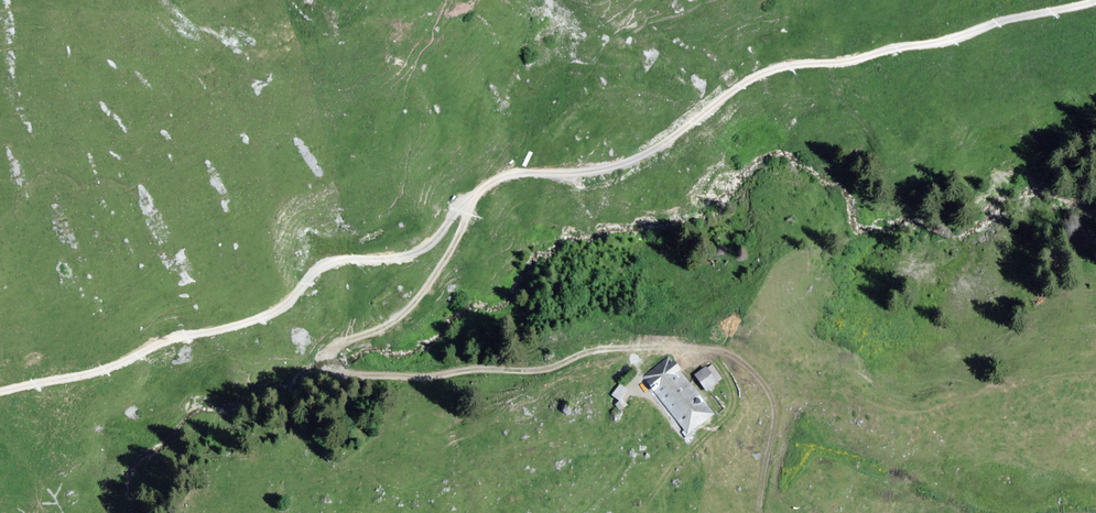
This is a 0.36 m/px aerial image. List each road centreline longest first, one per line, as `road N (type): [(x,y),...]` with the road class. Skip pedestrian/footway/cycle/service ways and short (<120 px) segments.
road 1 (track): [(469,205),(433,284),(394,324),(338,346),(332,368),(433,377),(535,371),(621,349),(724,352),(745,364),(776,410),(759,512)]
road 2 (track): [(1095,1),(949,43),(756,77),(653,148),(595,175),(512,173),(487,184),(469,205)]
road 3 (track): [(0,390),(94,373),(180,337),(253,321),(283,307),(326,265),(419,252),(469,205)]

